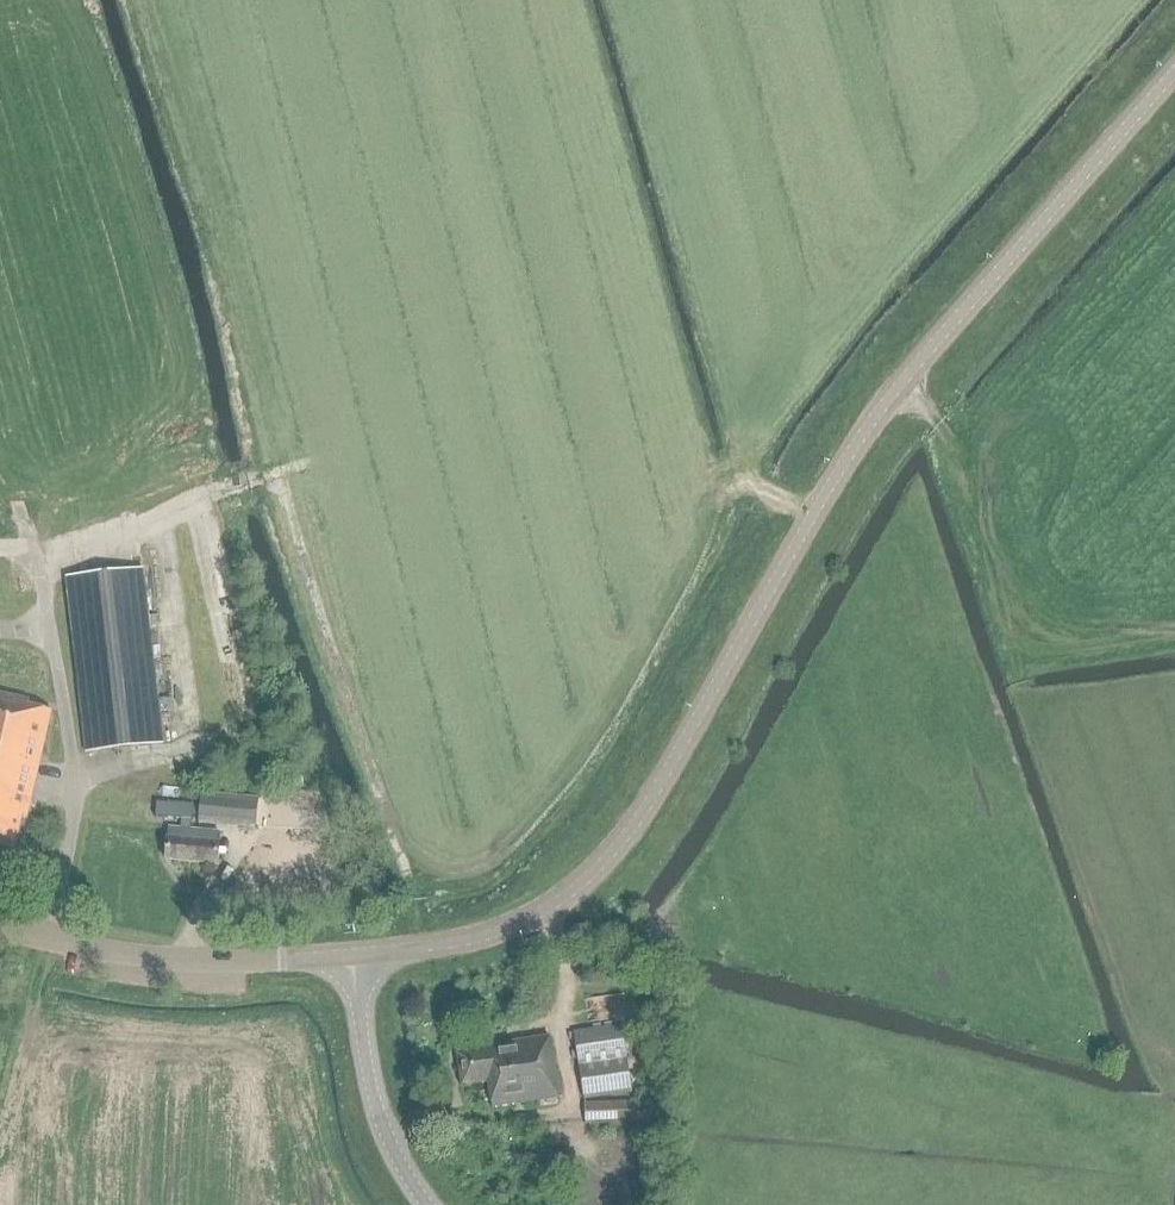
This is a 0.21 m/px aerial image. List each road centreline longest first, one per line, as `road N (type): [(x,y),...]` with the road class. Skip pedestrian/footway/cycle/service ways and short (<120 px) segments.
road 1 (tertiary): [(355,952),(484,937),(557,900),(607,856),(647,803),(854,444),(915,364),(1174,71)]
road 2 (tertiary): [(355,952),(192,961),(0,929)]
road 3 (tertiary): [(437,1204),(375,1097),(355,952)]

